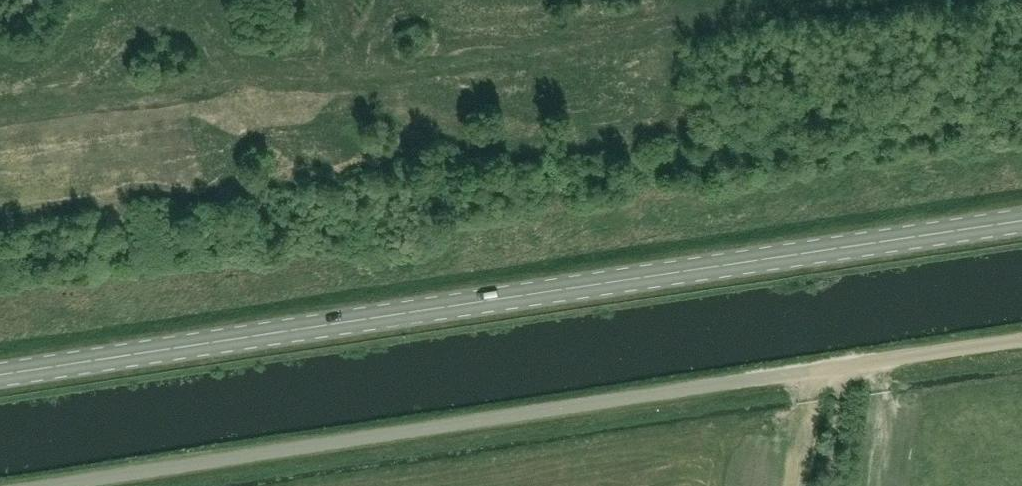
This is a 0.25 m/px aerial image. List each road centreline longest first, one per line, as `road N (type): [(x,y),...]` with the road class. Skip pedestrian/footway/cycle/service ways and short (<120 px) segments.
road 1 (primary): [(1021,220),(0,375)]
road 2 (unclassified): [(51,485),(1021,340)]
road 3 (track): [(0,116),(797,0)]

